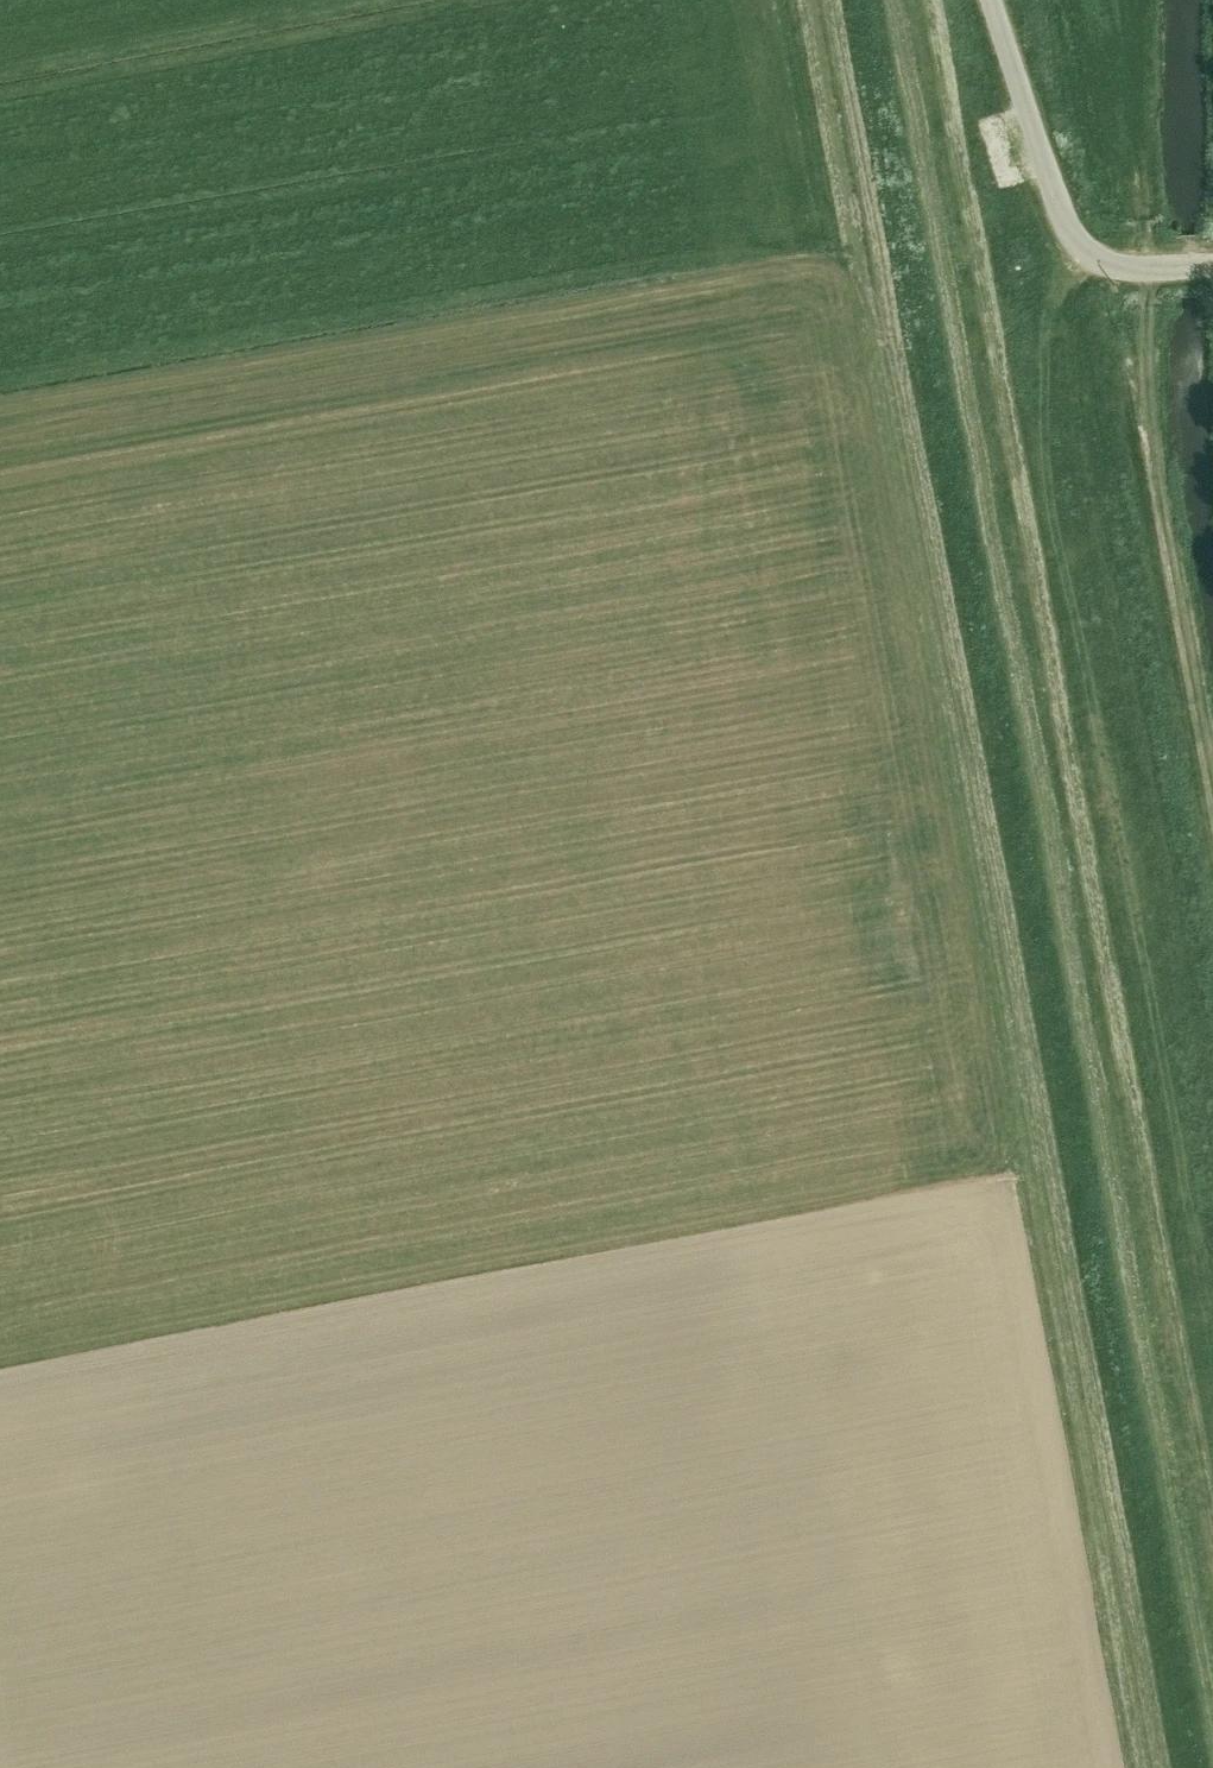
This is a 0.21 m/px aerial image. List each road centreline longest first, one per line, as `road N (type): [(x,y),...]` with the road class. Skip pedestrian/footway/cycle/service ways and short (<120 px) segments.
road 1 (track): [(1212,1714),(895,0)]
road 2 (unclassified): [(991,0),(1078,247),(1120,269),(1212,264)]

